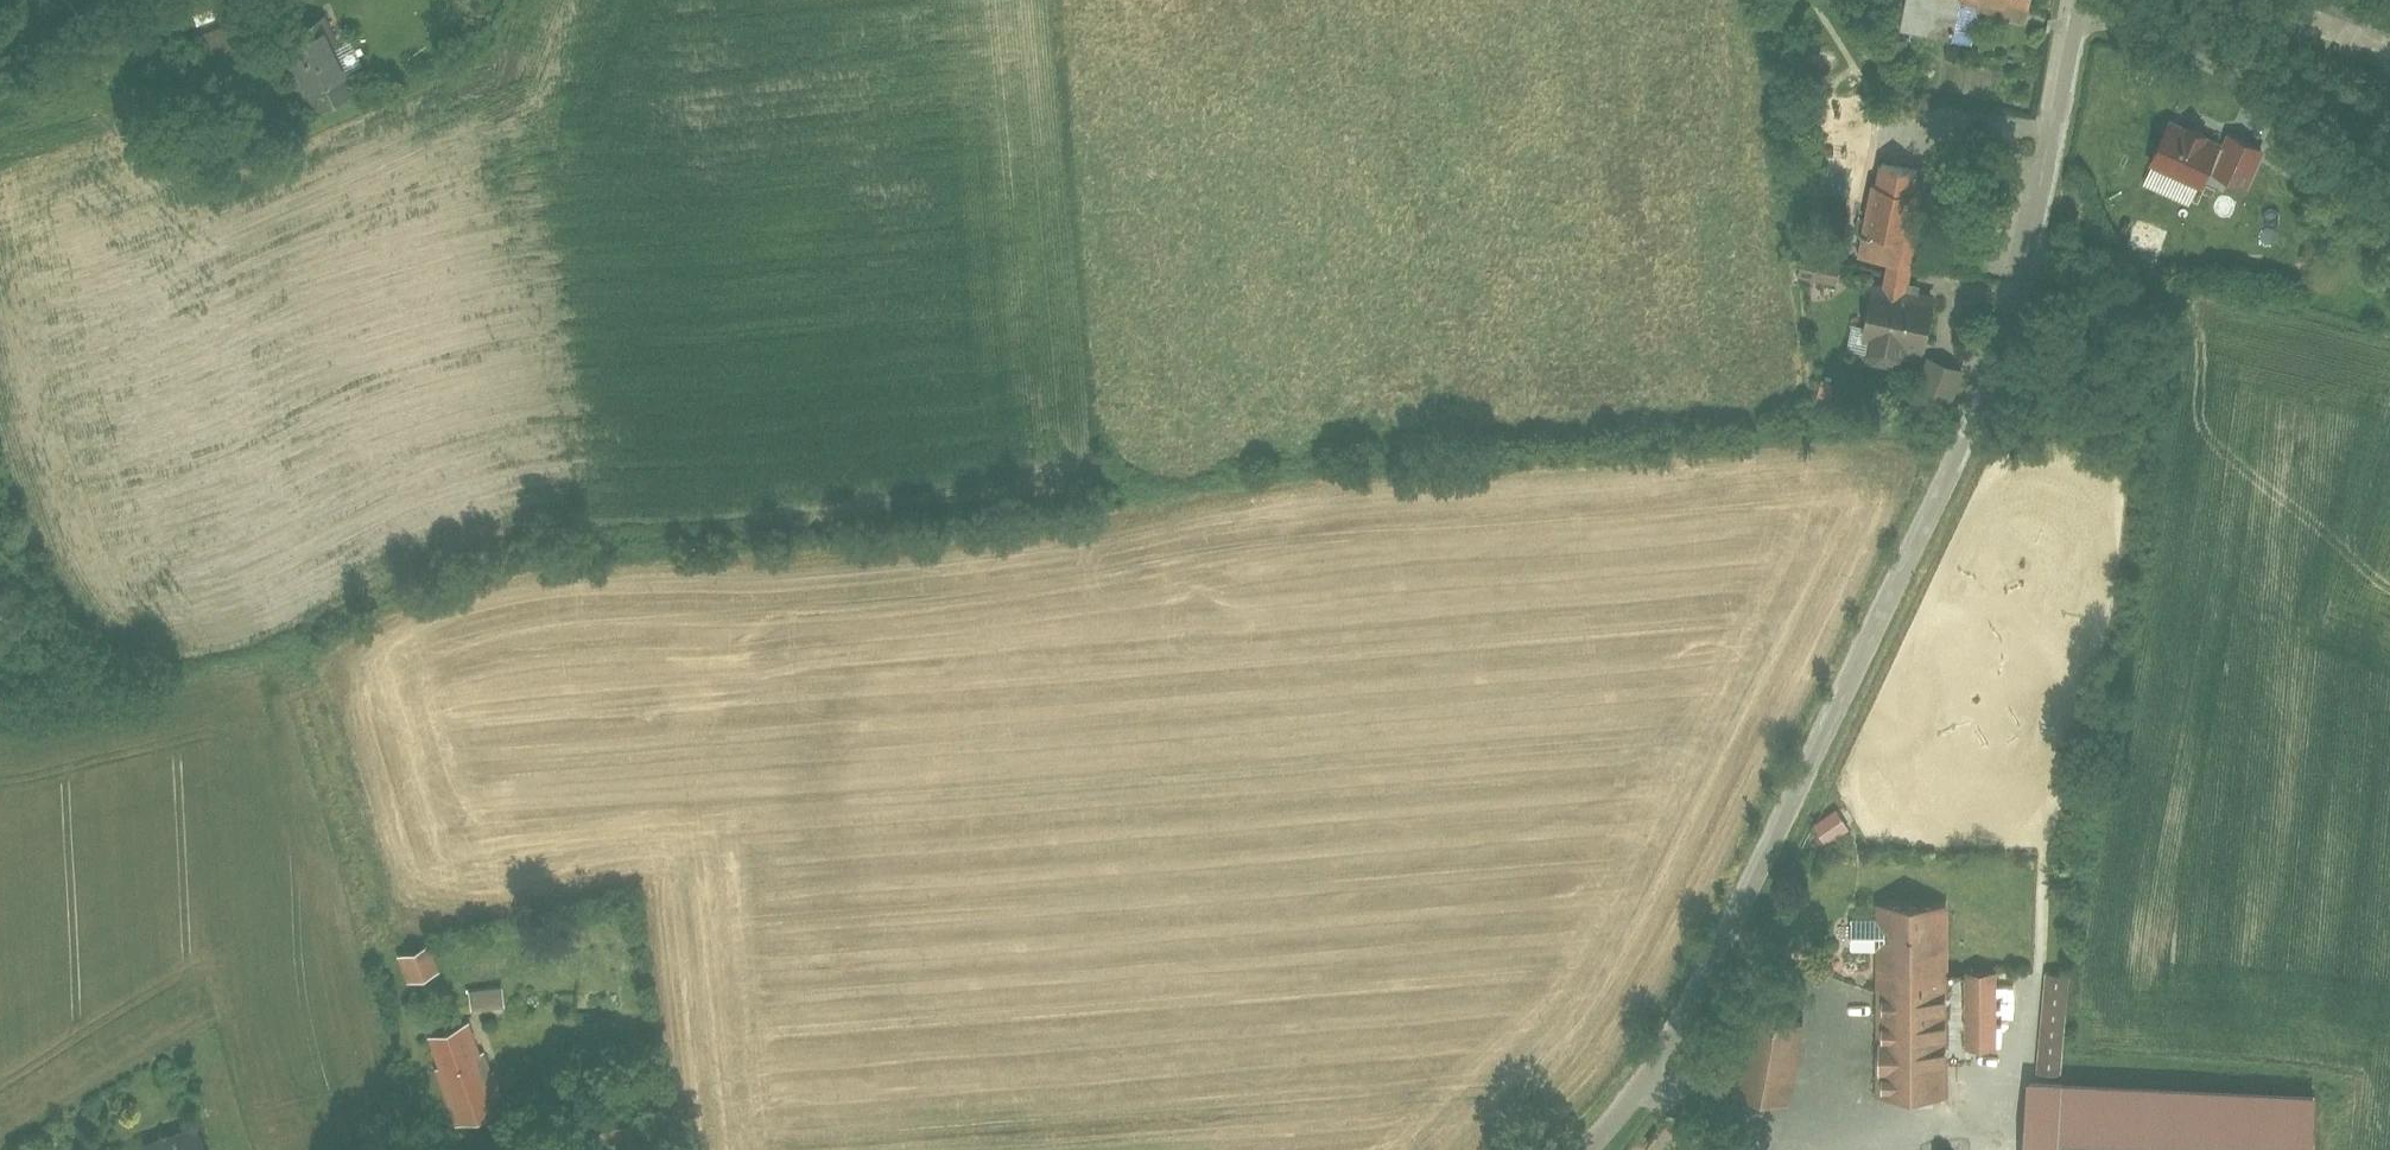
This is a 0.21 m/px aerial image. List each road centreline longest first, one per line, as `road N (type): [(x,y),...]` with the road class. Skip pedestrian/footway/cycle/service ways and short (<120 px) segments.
road 1 (residential): [(1588,1149),(1646,1081),(1720,958),(1999,362),(2026,290),(2079,0)]
road 2 (residential): [(0,139),(145,101),(186,82),(227,36),(236,0)]

